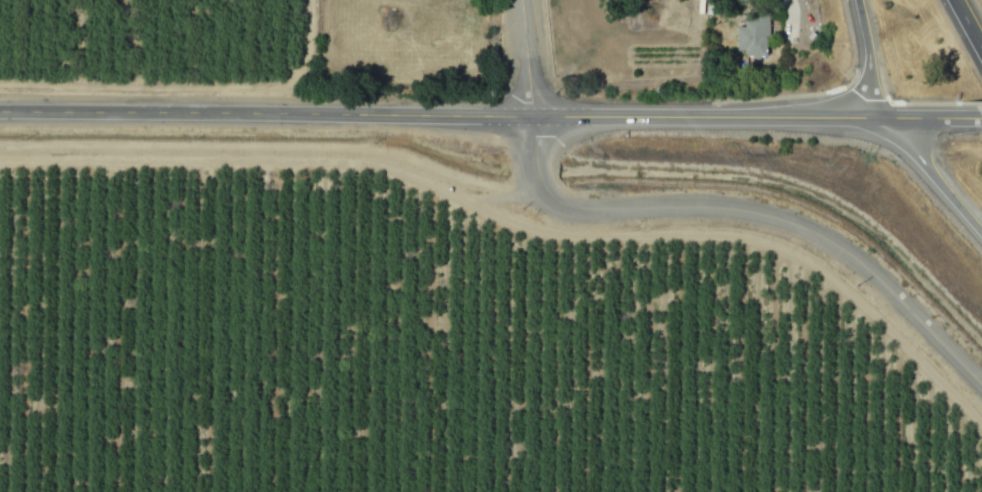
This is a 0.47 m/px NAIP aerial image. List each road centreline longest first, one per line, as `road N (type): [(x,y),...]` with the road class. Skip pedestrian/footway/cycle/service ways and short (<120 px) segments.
road 1 (tertiary): [(0,113),(981,112)]
road 2 (residential): [(539,116),(539,168),(563,208),(733,213),(803,229),(869,269),(981,385)]
road 3 (motorway): [(886,115),(981,227)]

